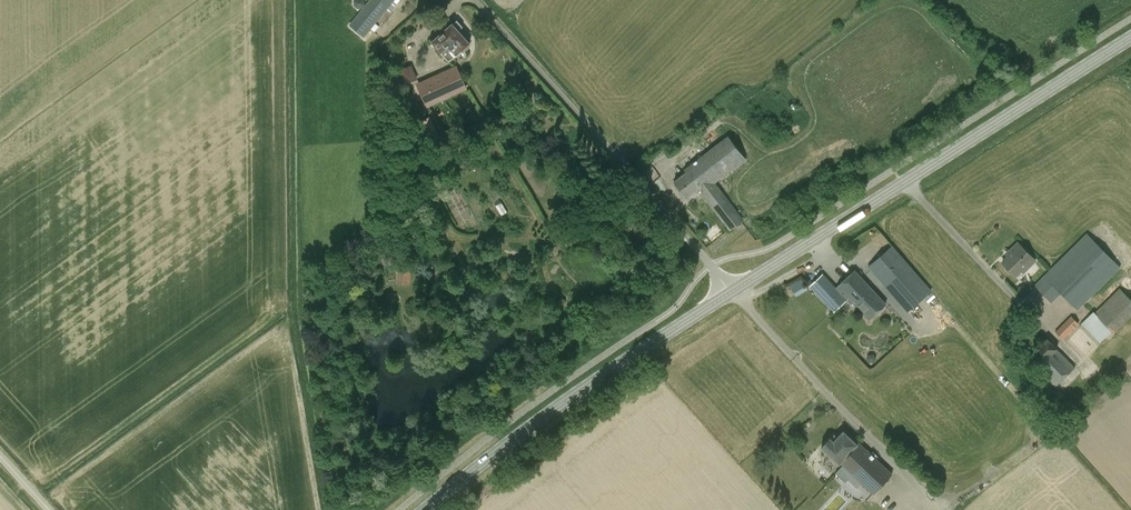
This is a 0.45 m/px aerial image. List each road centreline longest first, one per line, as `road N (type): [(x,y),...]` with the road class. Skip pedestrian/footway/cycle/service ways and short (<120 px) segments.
road 1 (secondary): [(732,292),(1130,37)]
road 2 (unclassified): [(732,292),(474,0)]
road 3 (secondary): [(425,509),(564,402),(732,292)]

